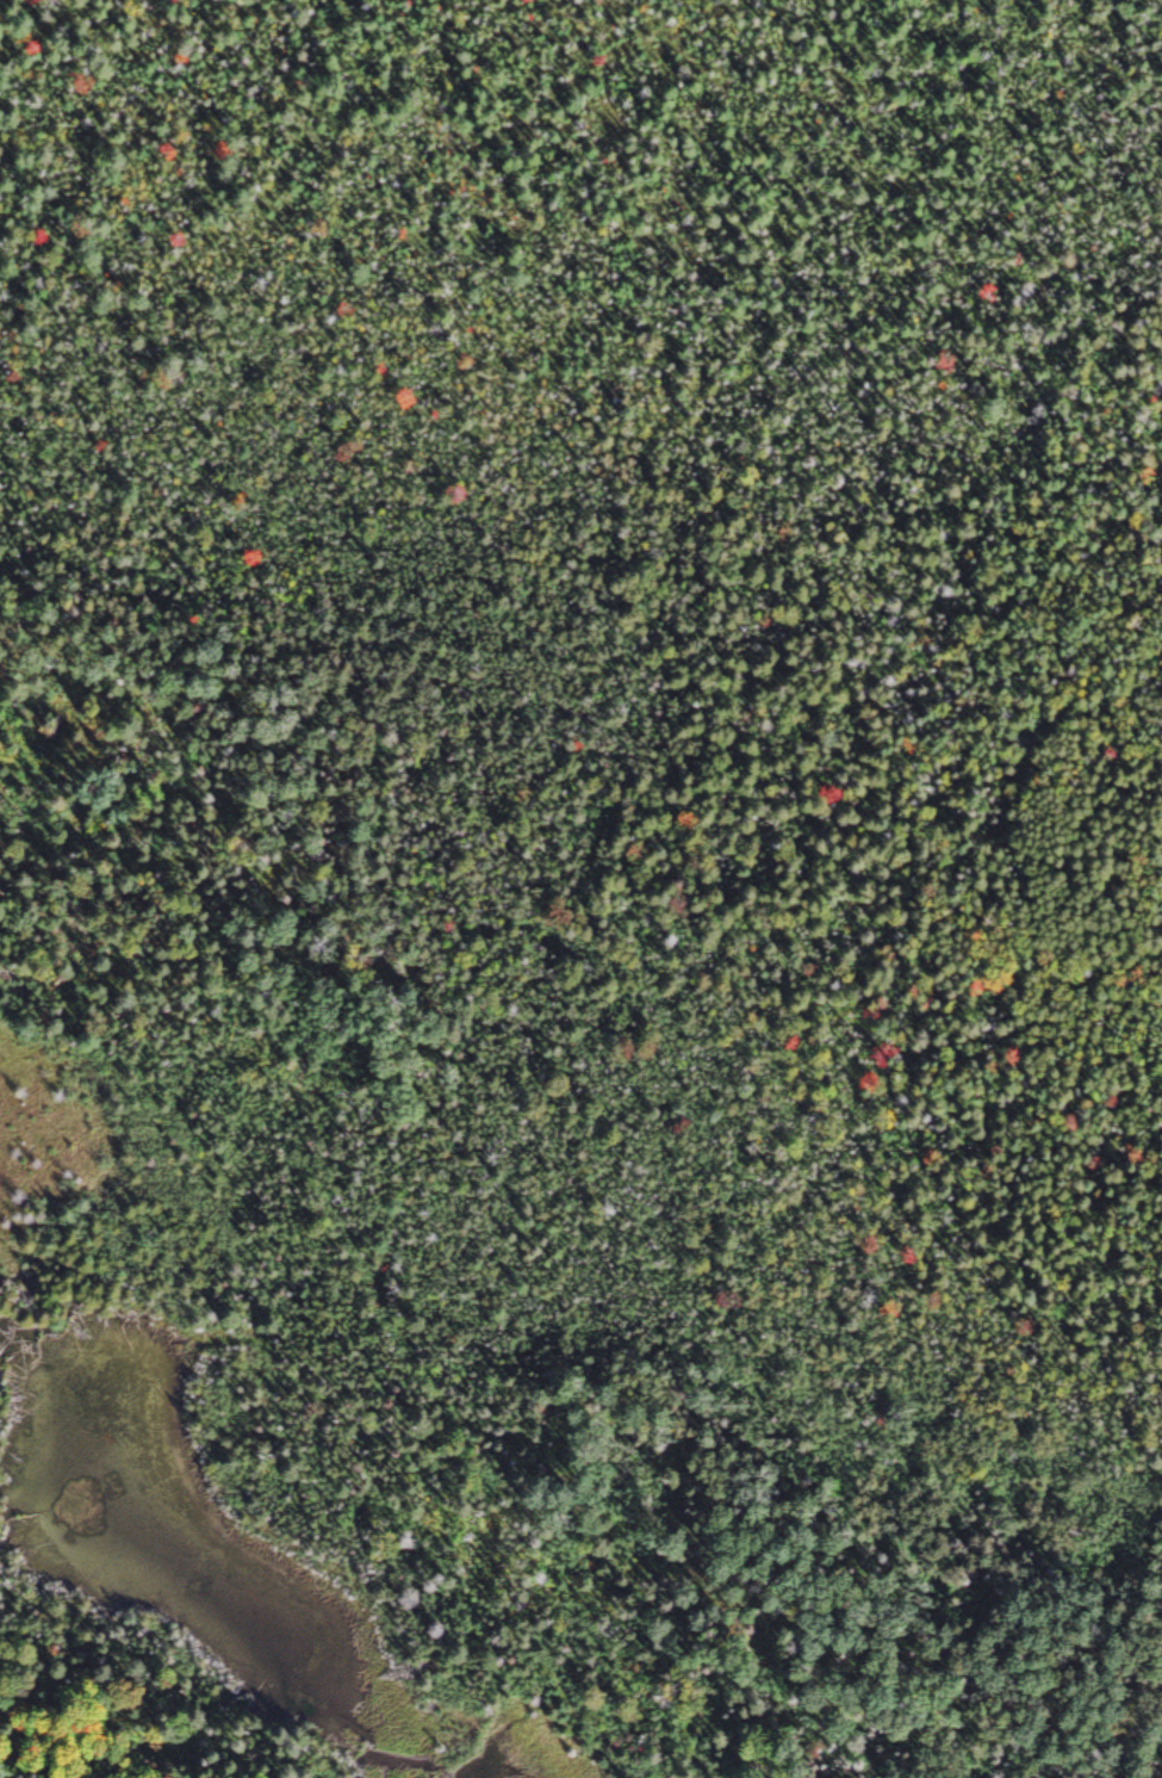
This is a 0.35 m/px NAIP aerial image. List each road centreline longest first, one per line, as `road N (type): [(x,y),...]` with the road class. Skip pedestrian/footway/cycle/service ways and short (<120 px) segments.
road 1 (track): [(0,1739),(58,1748),(188,1737),(209,1741),(229,1777)]

